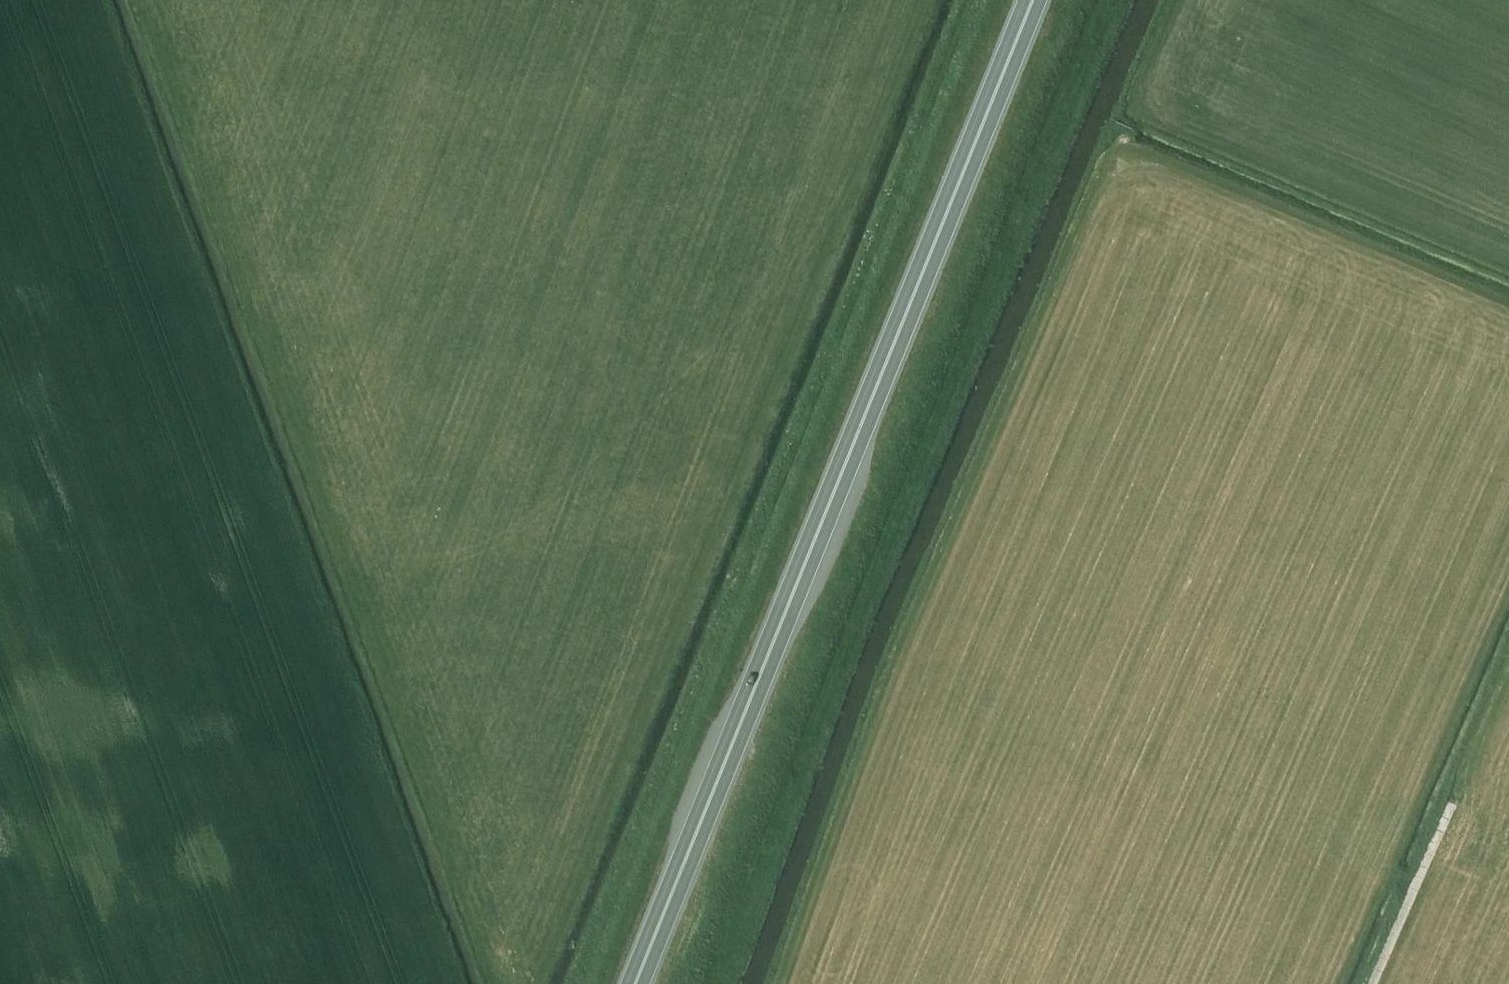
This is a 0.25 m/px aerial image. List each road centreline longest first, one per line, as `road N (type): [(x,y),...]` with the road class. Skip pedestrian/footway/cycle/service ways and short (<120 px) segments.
road 1 (trunk): [(631,983),(1031,0)]
road 2 (track): [(1451,806),(1373,983)]

